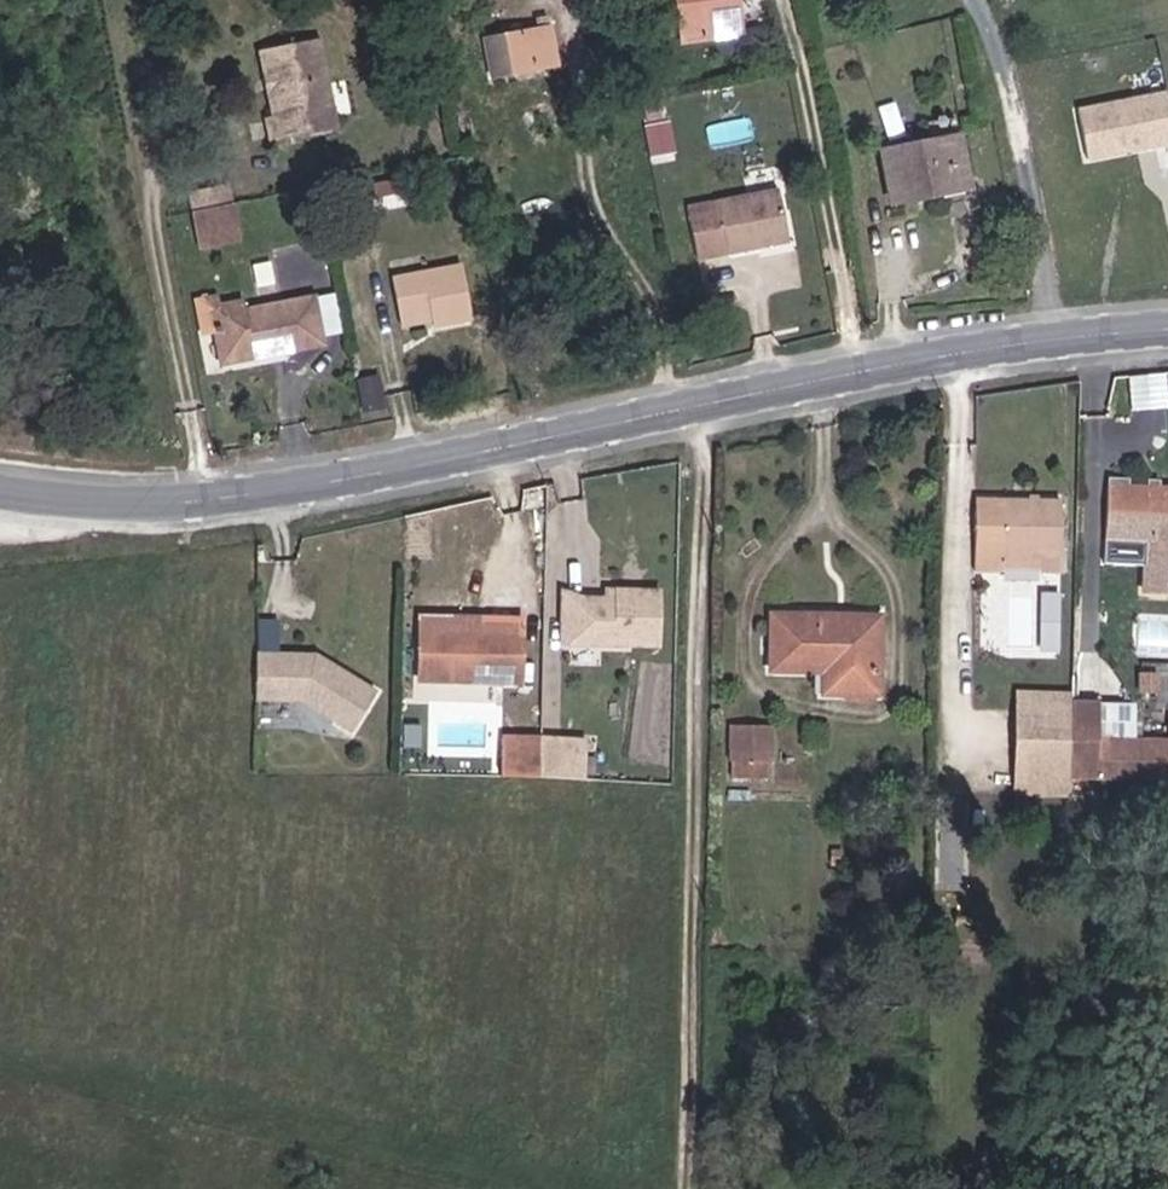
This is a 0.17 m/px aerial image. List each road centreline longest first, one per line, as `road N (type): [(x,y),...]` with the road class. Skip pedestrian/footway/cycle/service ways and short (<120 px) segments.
road 1 (tertiary): [(0,491),(100,505),(196,503),(915,360),(1167,328)]
road 2 (track): [(685,1188),(697,407)]

